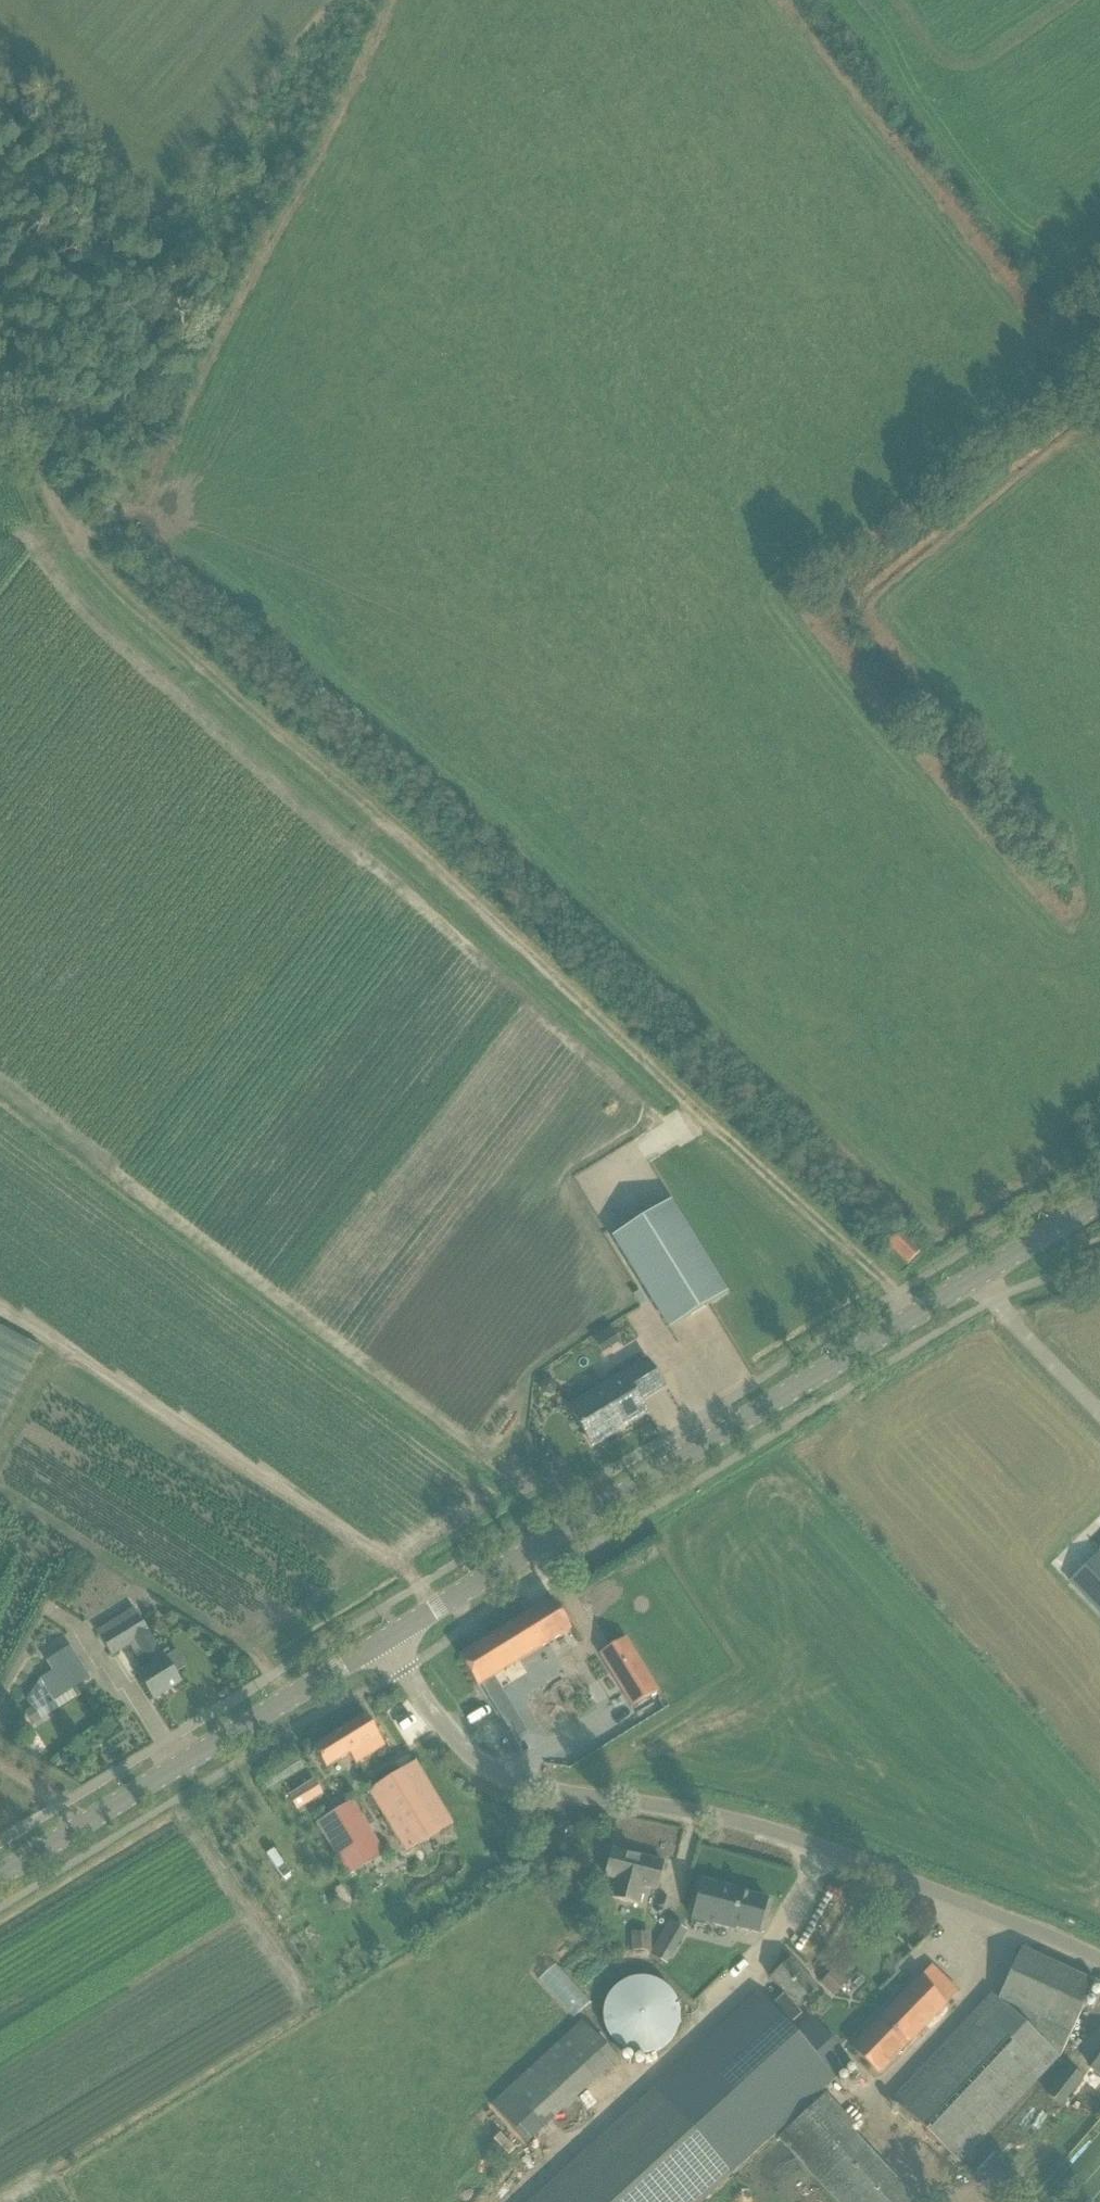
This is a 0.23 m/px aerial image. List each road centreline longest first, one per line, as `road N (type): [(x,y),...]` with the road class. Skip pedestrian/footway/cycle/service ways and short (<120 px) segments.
road 1 (track): [(0,356),(52,513),(107,592),(440,868),(731,1147),(899,1295)]
road 2 (tertiary): [(385,1643),(1099,1203)]
road 3 (unclassified): [(1099,1962),(928,1884),(742,1819),(528,1778),(465,1753),(416,1699),(385,1643)]
road 4 (tertiary): [(0,1877),(385,1643)]

